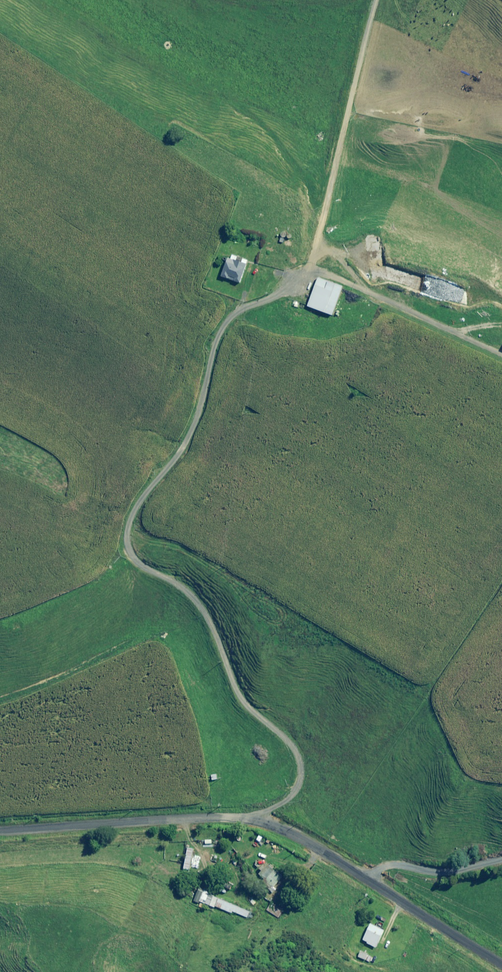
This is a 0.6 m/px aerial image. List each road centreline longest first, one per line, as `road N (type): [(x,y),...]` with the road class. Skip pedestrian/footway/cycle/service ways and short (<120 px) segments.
road 1 (track): [(251,818),(294,793),(300,758),(239,694),(198,601),(144,566),(127,540),(141,500),(190,441),(213,345),(227,322),(320,273),(501,355)]
road 2 (unclassified): [(501,961),(323,849),(251,818),(0,830)]
road 3 (track): [(298,283),(311,262),(379,0)]

